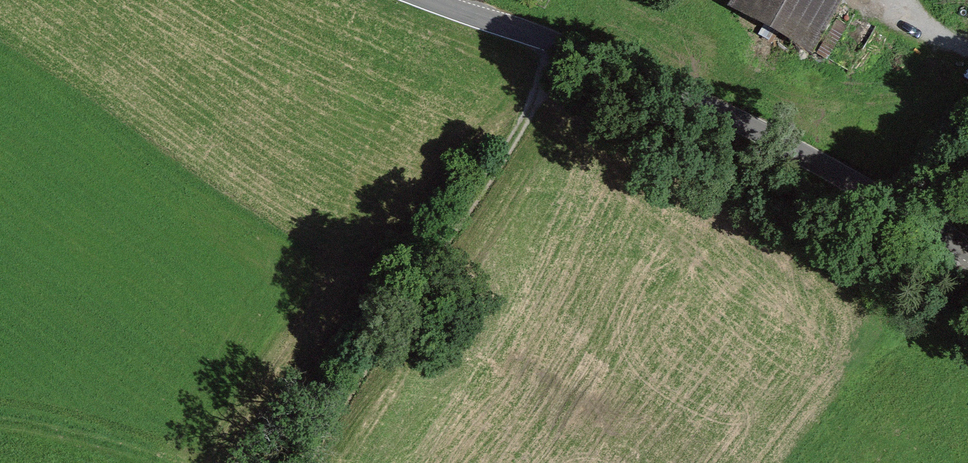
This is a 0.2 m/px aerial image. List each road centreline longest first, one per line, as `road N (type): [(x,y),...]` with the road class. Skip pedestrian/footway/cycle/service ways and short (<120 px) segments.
road 1 (tertiary): [(967,253),(691,95),(446,0)]
road 2 (track): [(556,42),(523,122),(458,229),(300,462)]
road 3 (track): [(0,424),(167,462)]

